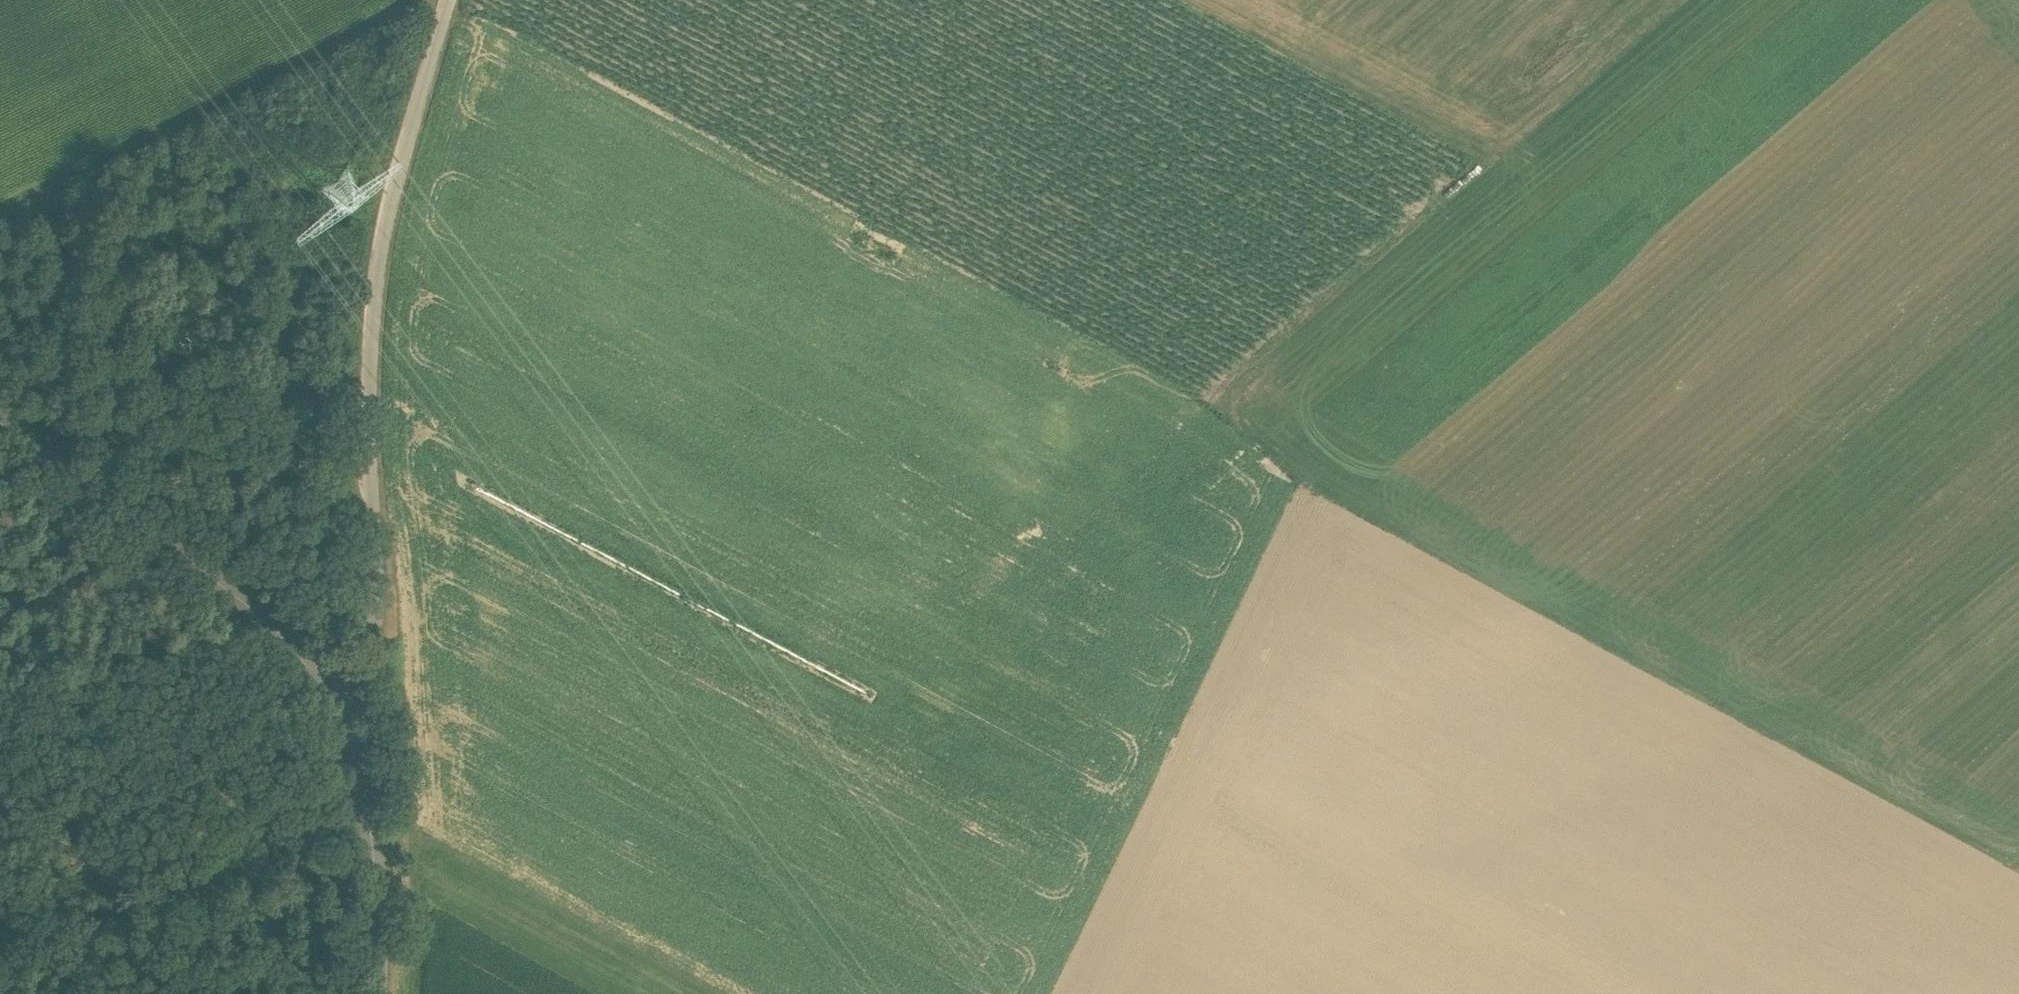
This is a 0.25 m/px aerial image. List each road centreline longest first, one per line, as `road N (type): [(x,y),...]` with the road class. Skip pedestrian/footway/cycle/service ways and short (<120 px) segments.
road 1 (unclassified): [(321,723),(345,674),(359,616),(368,269),(436,0)]
road 2 (unclassified): [(321,723),(275,648),(216,595),(0,439)]
road 3 (unclassified): [(378,993),(375,914),(346,781),(321,723)]

